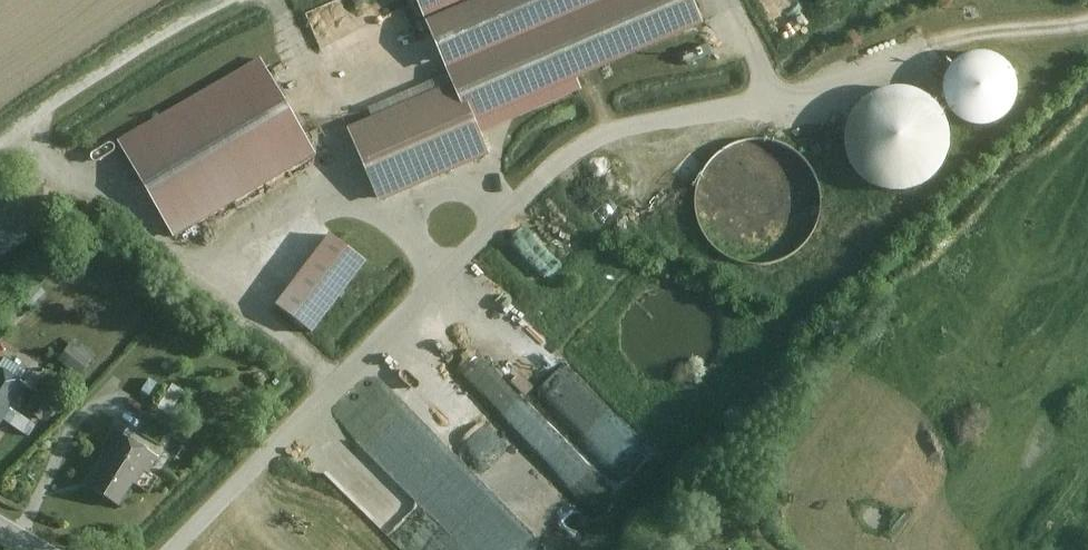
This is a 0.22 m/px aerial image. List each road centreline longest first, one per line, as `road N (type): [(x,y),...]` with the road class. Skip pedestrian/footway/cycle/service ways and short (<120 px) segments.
road 1 (unclassified): [(234,0),(0,148)]

